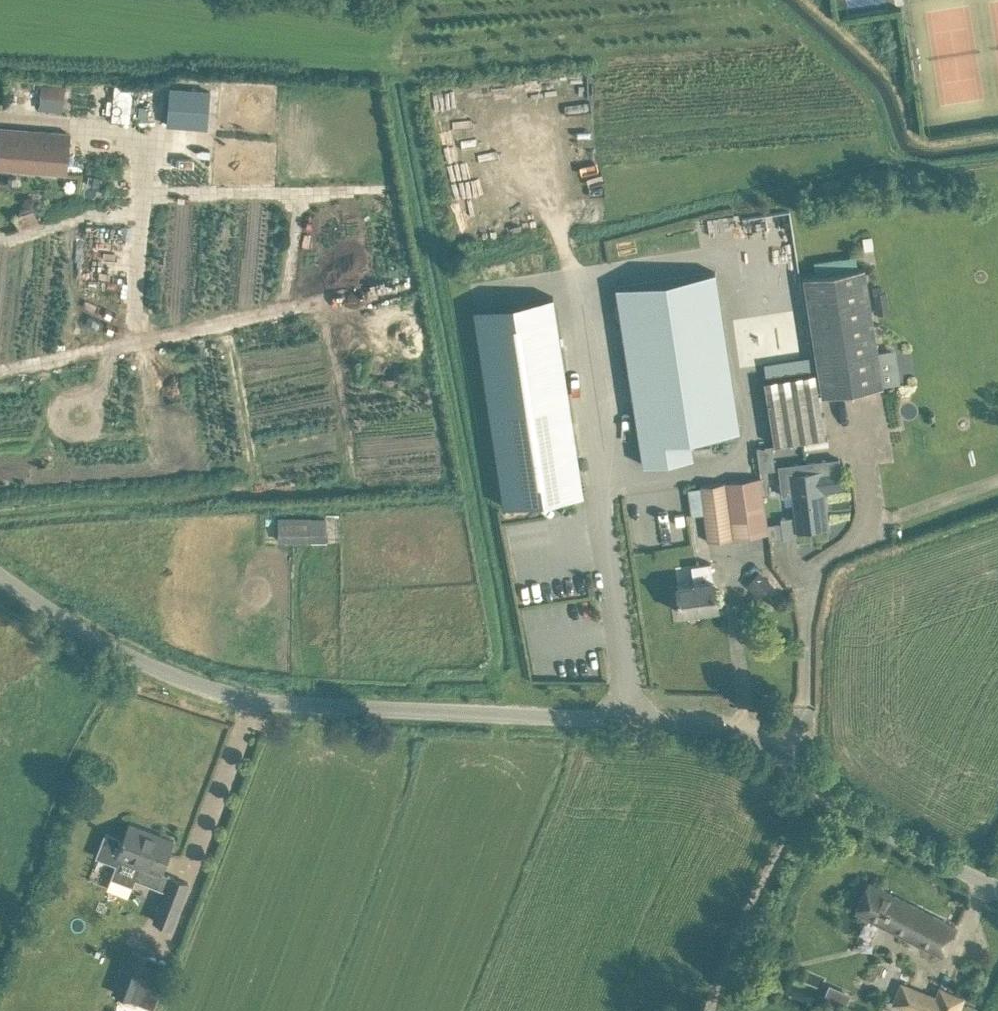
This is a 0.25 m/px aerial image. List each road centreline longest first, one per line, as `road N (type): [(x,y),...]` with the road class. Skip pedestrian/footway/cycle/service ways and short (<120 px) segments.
road 1 (unclassified): [(997,889),(747,739),(711,727),(640,715),(377,708),(203,684),(125,653),(0,575)]
road 2 (track): [(812,783),(722,968),(710,1010)]

